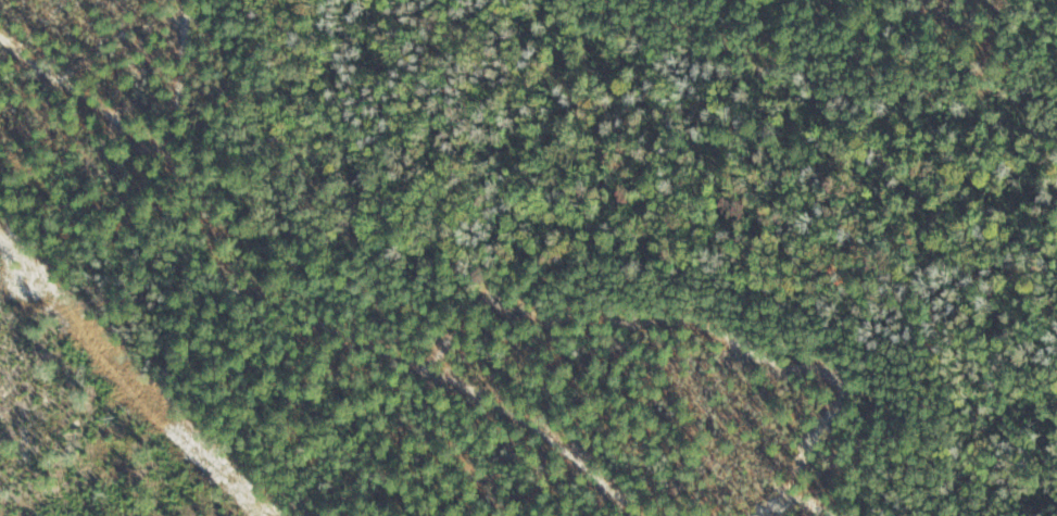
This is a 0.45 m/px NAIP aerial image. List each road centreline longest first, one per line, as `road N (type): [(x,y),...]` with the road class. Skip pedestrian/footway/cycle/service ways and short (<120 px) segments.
road 1 (residential): [(699,515),(528,382),(237,230),(111,67),(12,0)]

